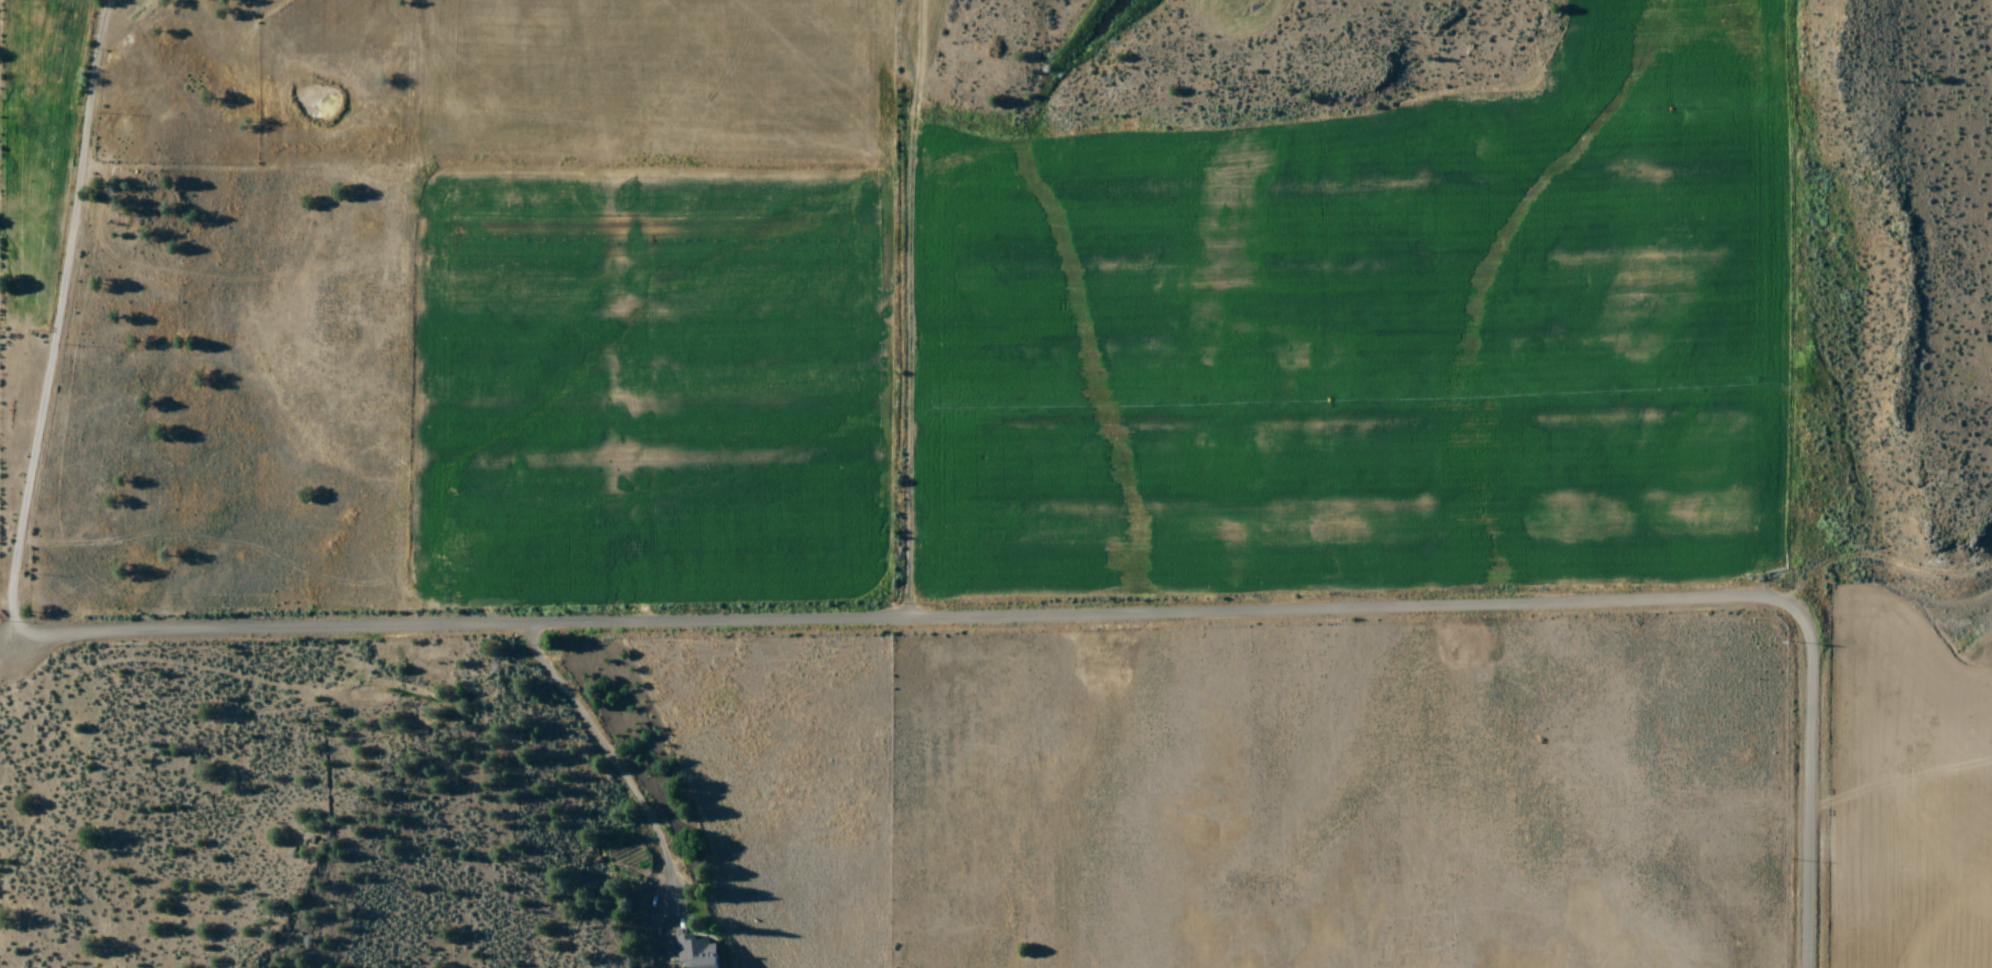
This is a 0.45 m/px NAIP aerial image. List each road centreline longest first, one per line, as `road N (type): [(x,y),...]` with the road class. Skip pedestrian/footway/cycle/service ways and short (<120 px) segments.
road 1 (residential): [(1813,967),(1810,626),(1788,604),(955,617)]

